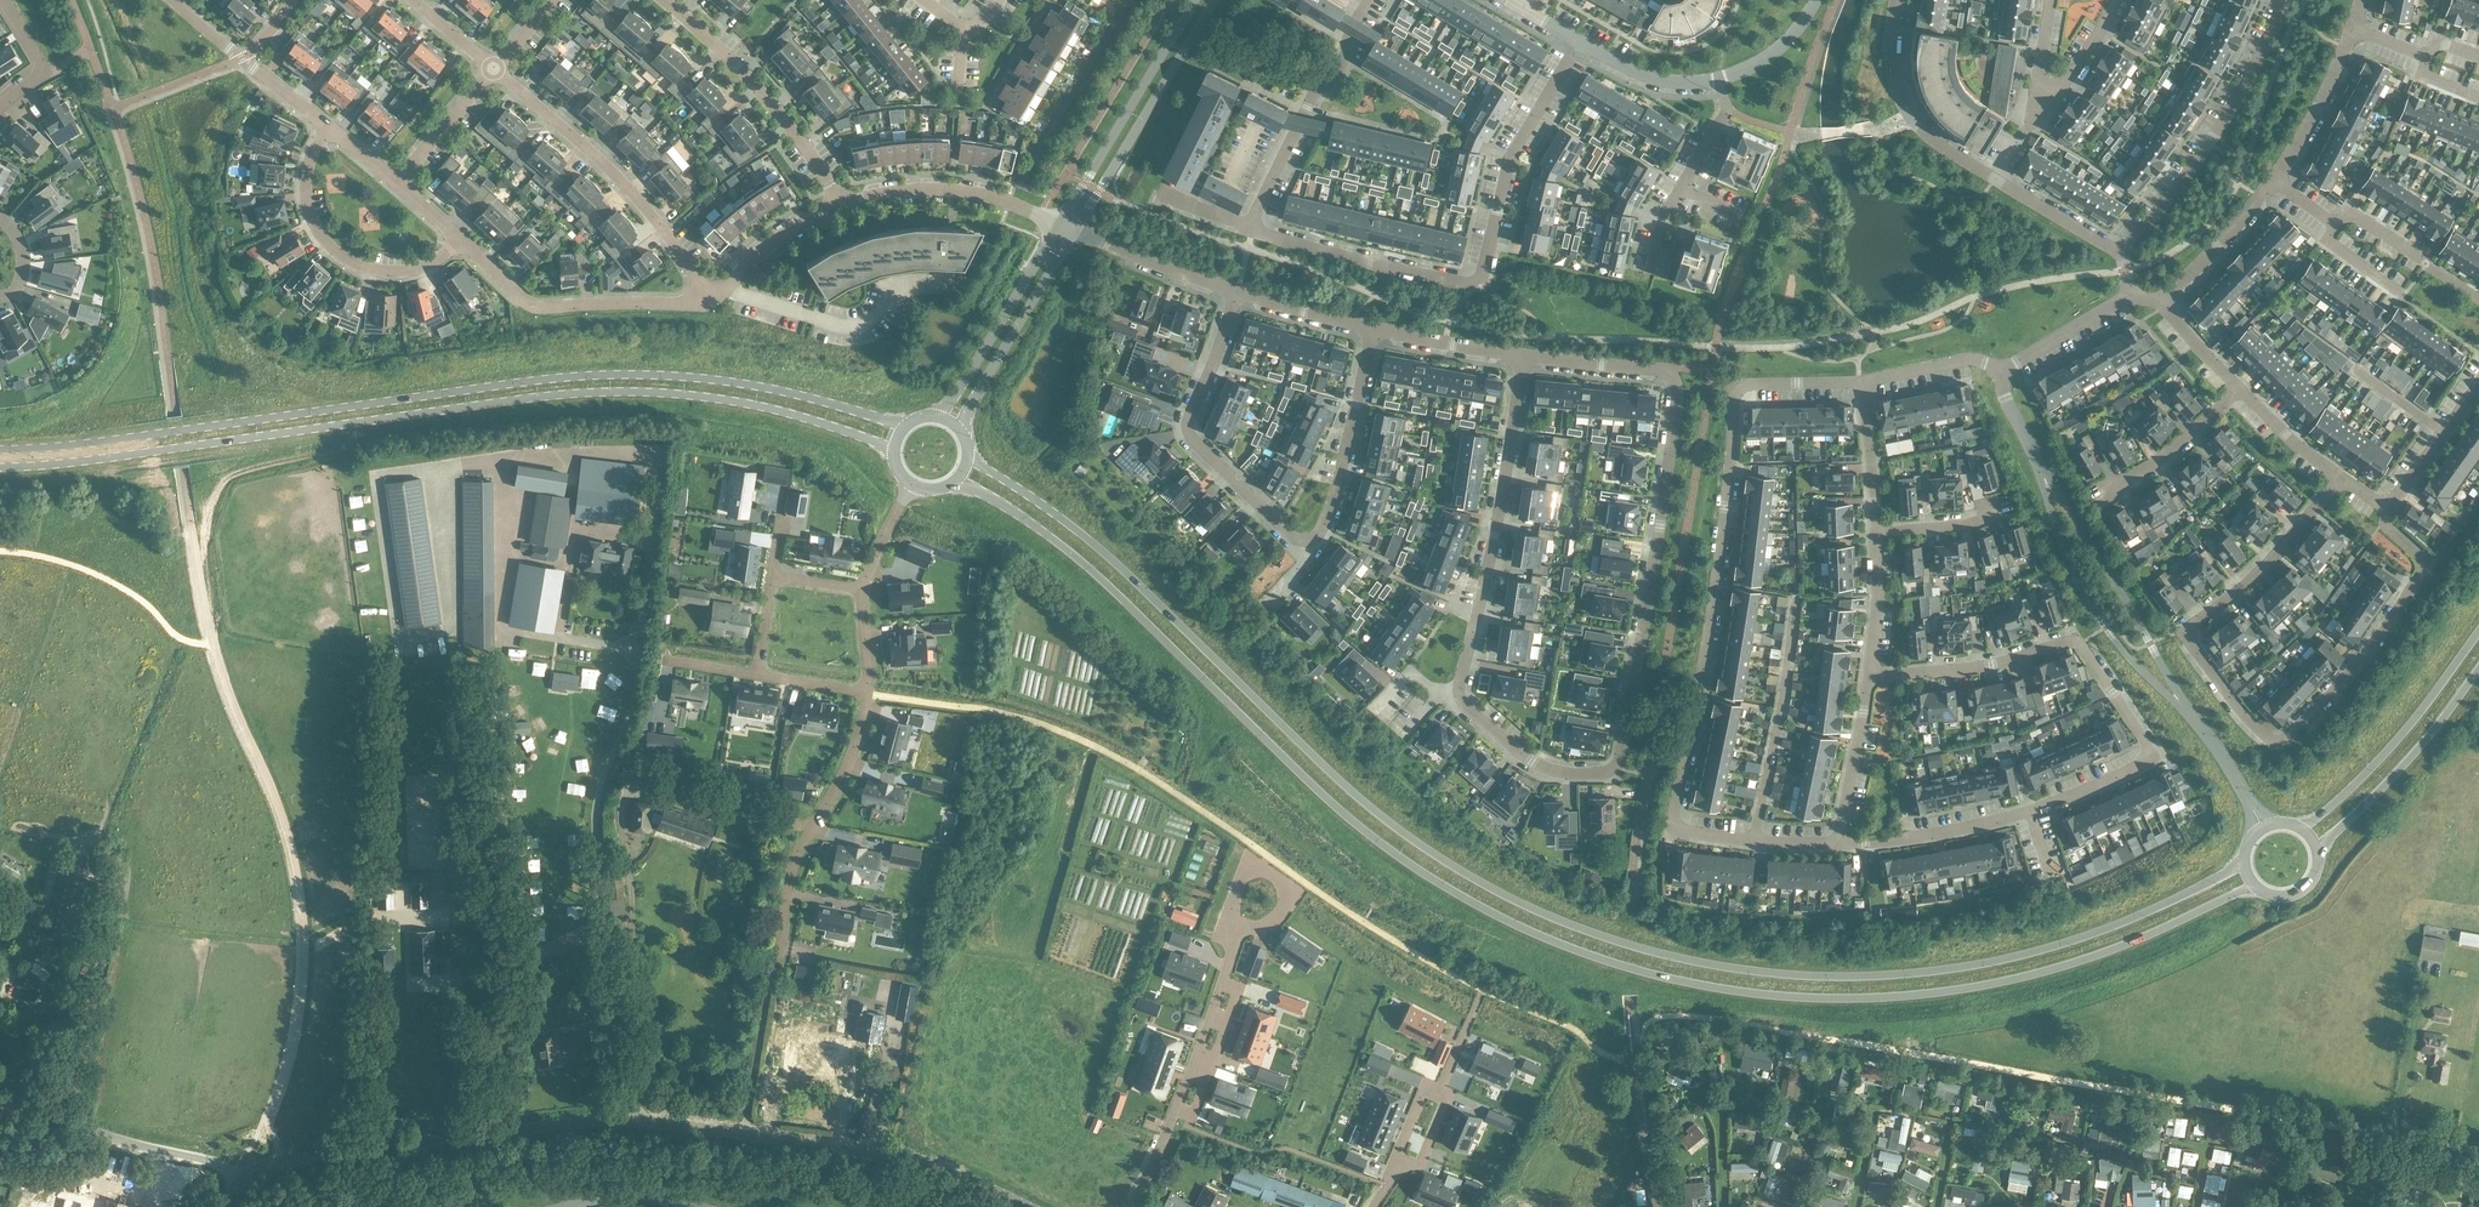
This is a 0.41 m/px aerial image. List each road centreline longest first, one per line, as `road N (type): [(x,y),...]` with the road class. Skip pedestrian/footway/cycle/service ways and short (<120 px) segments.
road 1 (secondary): [(953,484),(1001,502),(1074,556),(1385,848),(1520,927),(1613,964),(1745,992),(1916,994),(2074,961),(2257,887)]
road 2 (secondary): [(2245,864),(2063,943),(1919,974),(1767,973),(1616,941),(1507,896),(1397,827),(1122,569),(968,460)]
road 3 (residential): [(1671,372),(1677,392),(1618,767),(1605,775),(1547,774),(1461,698),(1522,358)]
road 4 (secondary): [(902,430),(765,389),(596,377),(0,450)]
road 5 (secondary): [(0,468),(631,393),(755,406),(894,452)]
road 6 (track): [(2394,1136),(1732,1020),(1664,1016),(1631,1041)]
road 7 (tertiary): [(1023,1206),(915,1162),(634,1122),(286,1168)]
road 8 (residential): [(1862,382),(1738,382),(1677,826),(1754,841),(1843,838)]
road 9 (residential): [(2387,509),(2384,522),(2428,568),(2358,666),(2278,747),(2222,692),(2182,631),(2262,572),(2339,479)]
road 10 (residential): [(1373,330),(1331,509),(1316,538),(1297,541),(1188,433),(1234,307)]
road 11 (residential): [(1581,41),(1512,156),(1481,279),(1252,232)]
road 12 (residential): [(1843,838),(1943,831),(2038,809),(2156,758),(2080,643)]
road 13 (residential): [(2036,460),(2069,564),(2106,629),(2197,725)]
road 14 (residential): [(709,300),(637,200),(494,72)]
road 15 (residential): [(1373,330),(1075,233)]
road 16 (residential): [(2197,725),(2036,460)]
road 17 (residential): [(2123,254),(2212,145),(2286,0)]
road 18 (residential): [(868,696),(858,742),(794,863),(772,978)]
road 19 (residential): [(1134,1206),(1235,932)]
road 20 (residential): [(459,233),(527,304),(709,300)]
road 21 (residential): [(459,233),(433,260),(383,270),(358,265),(327,242),(306,191),(326,122)]
road 22 (unclassified): [(1075,233),(1217,0)]
road 23 (residential): [(837,203),(807,150),(737,68),(661,0)]
road 24 (secondary): [(2478,630),(2373,765),(2300,828)]
road 25 (unclassified): [(243,1182),(215,1163),(82,1127),(0,1081)]
road 26 (unclassified): [(1196,0),(1060,227)]
road 27 (residential): [(1368,0),(1339,73),(1313,97),(1292,137),(1252,232)]
road 28 (secondary): [(2318,849),(2392,776),(2478,667)]
road 29 (residential): [(1060,227),(1013,204),(951,190),(837,203)]
road 30 (unclassified): [(963,433),(972,403),(1075,233)]
road 31 (residential): [(1896,0),(1892,88),(1908,117),(1933,144),(1995,179)]
road 32 (unclassified): [(1060,227),(941,417)]
road 33 (residential): [(1869,675),(1983,666),(2080,643)]
road 34 (residential): [(1722,82),(1728,106),(1662,221),(1650,272)]
road 35 (residential): [(1235,932),(1279,920),(1288,896),(1283,882),(1263,869),(1241,876),(1230,926)]
road 36 (residential): [(2275,184),(2355,29)]
road 37 (residential): [(2478,300),(2353,215),(2335,224)]
road 38 (residential): [(2238,390),(2170,455),(2106,492)]
road 39 (residential): [(2158,300),(2212,259),(2275,184)]
road 40 (residential): [(1843,838),(1869,675)]
road 41 (residential): [(709,300),(783,235),(837,203)]
road 42 (residential): [(2387,509),(2478,386)]
road 43 (residential): [(2130,293),(2000,373)]
road 44 (residential): [(1522,358),(1373,330)]
road 45 (residential): [(1581,41),(1650,79),(1722,82)]
road 46 (residential): [(1671,372),(1522,358)]
road 47 (residential): [(1874,530),(1862,382)]
road 48 (residential): [(1995,179),(2123,254)]
road 49 (residential): [(494,72),(396,182)]
road 50 (residential): [(1869,675),(1879,599),(1874,530)]
road 51 (residential): [(2033,116),(2092,46),(2118,0)]
road 52 (residential): [(2000,373),(1969,360),(1862,382)]
road 53 (residential): [(1,0),(45,74),(0,108)]
road 54 (residential): [(2238,390),(2339,479)]
road 55 (residential): [(1874,530),(2001,515)]
road 56 (residential): [(696,1206),(615,1198),(570,1206)]
road 57 (residential): [(2263,829),(2197,725)]
road 58 (residential): [(2158,300),(2238,390)]

